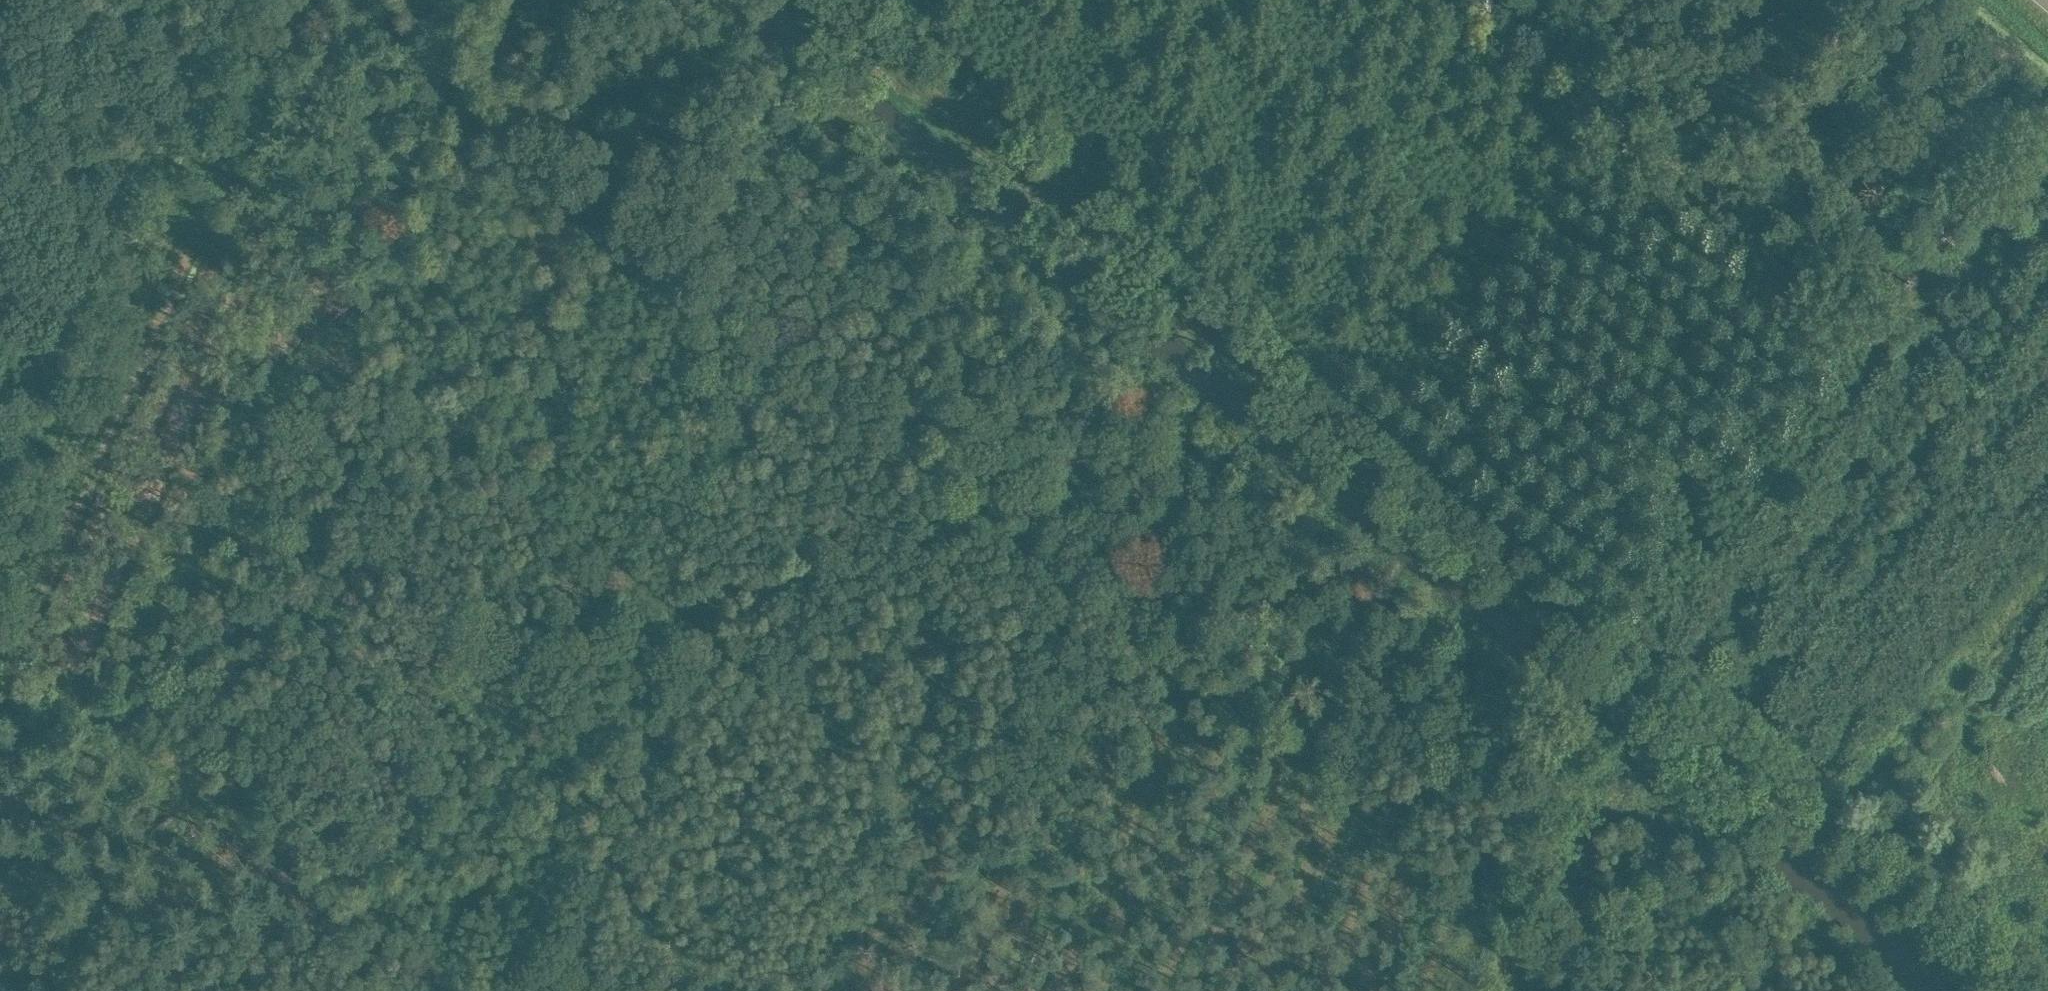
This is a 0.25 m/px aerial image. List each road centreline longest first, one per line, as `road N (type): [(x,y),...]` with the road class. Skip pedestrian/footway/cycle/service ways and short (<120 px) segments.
road 1 (track): [(814,0),(1636,680)]
road 2 (track): [(0,575),(259,0)]
road 3 (track): [(1636,680),(2006,990)]
road 4 (track): [(1490,990),(1592,734)]

